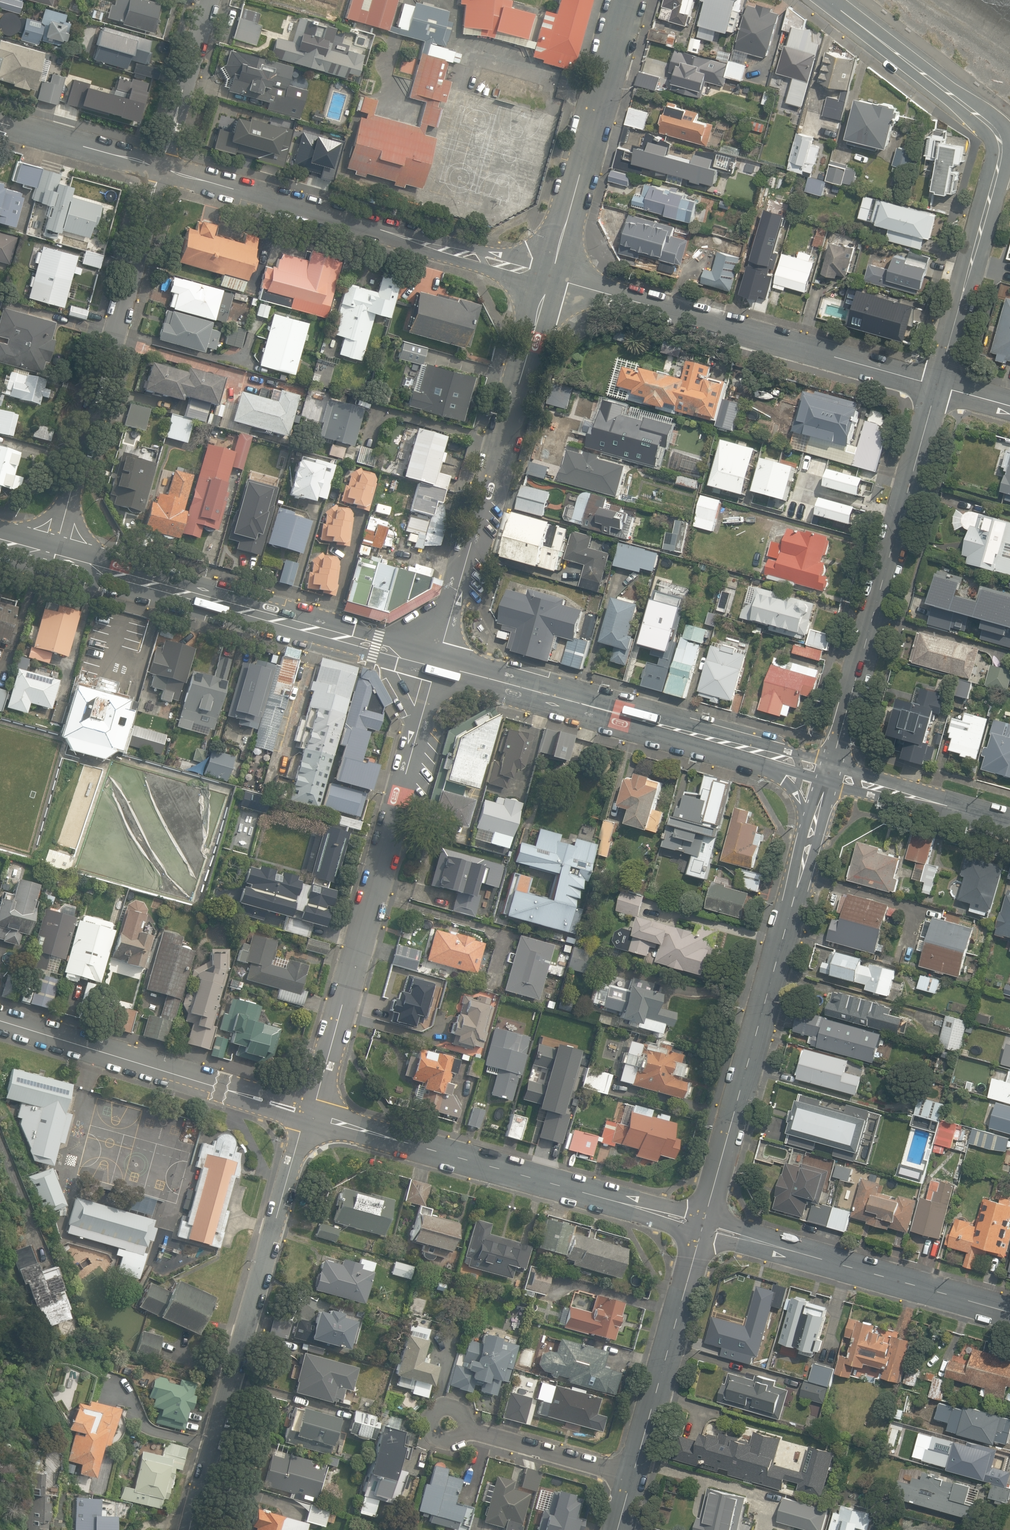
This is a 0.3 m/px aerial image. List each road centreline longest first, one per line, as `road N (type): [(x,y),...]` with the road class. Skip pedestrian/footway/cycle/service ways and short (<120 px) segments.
road 1 (residential): [(438,664),(306,1114)]
road 2 (residential): [(306,1114),(188,1529)]
road 3 (residential): [(306,1114),(704,1227)]
road 4 (secondary): [(812,832),(704,1227)]
road 5 (residential): [(163,168),(55,558)]
road 6 (residential): [(163,168),(551,278)]
road 7 (residential): [(551,278),(438,664)]
road 8 (residential): [(829,771),(936,385)]
road 9 (residential): [(551,278),(936,385)]
road 10 (secondary): [(55,558),(438,664)]
road 11 (secondary): [(438,664),(762,753)]
road 12 (residential): [(0,1019),(306,1114)]
road 13 (residential): [(704,1227),(1009,1311)]
road 14 (residential): [(625,0),(551,278)]
road 15 (residential): [(936,385),(1004,148),(999,133)]
road 16 (secondary): [(704,1227),(632,1476)]
road 17 (tertiary): [(823,0),(999,133)]
road 18 (residential): [(829,771),(1009,823)]
road 19 (residential): [(208,0),(163,168)]
road 20 (residential): [(632,1476),(465,1429)]
road 21 (residential): [(0,120),(163,168)]

